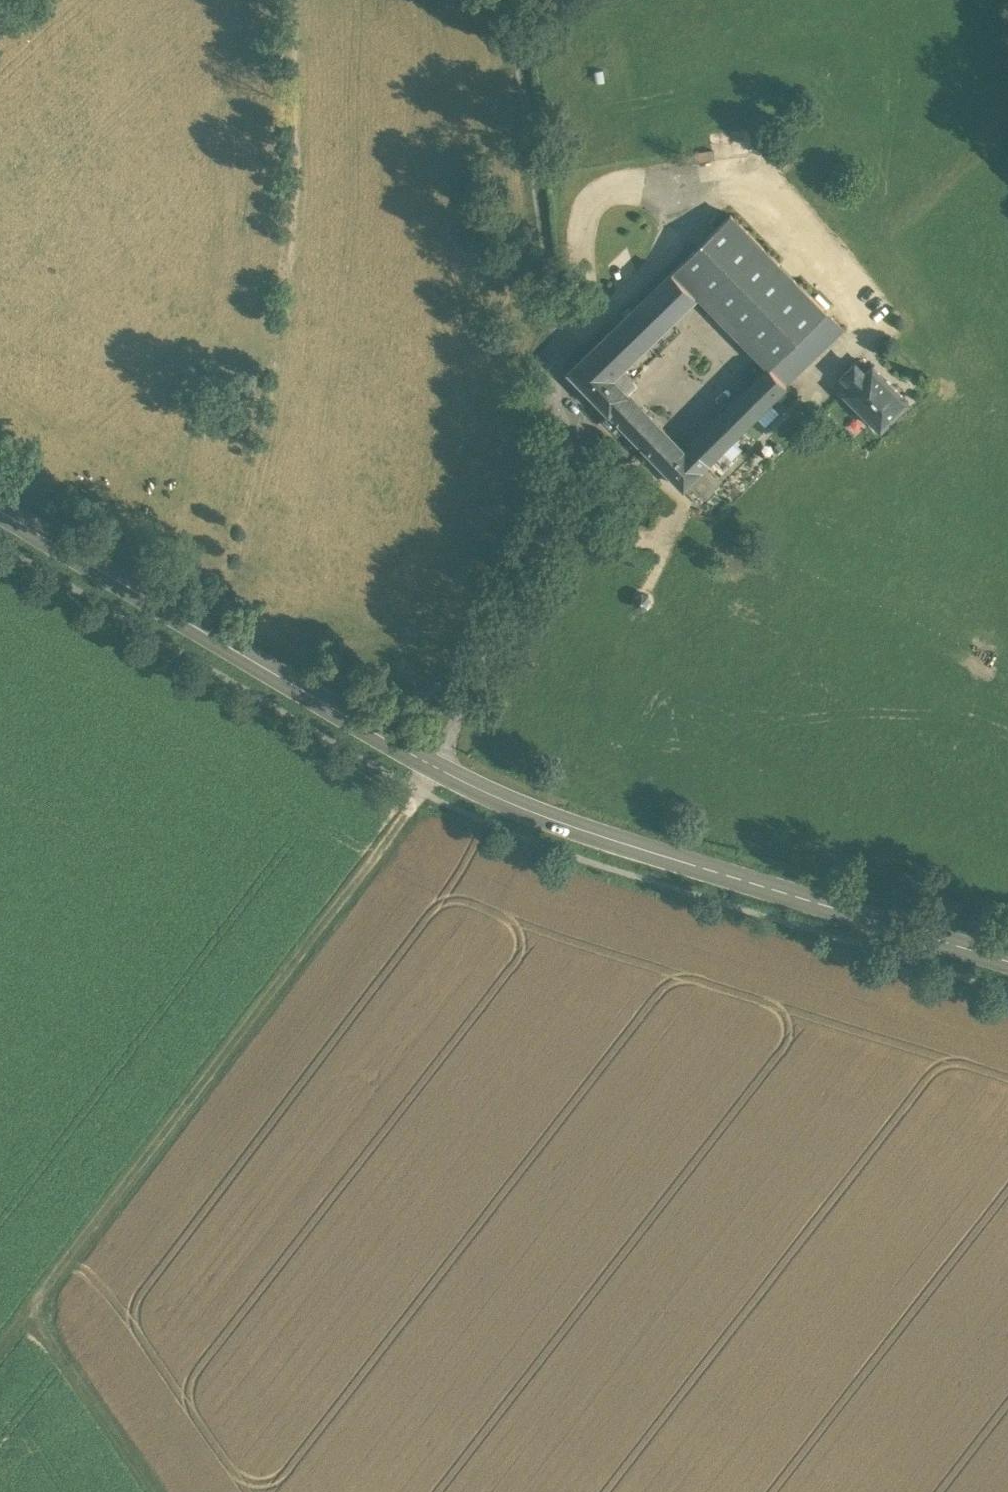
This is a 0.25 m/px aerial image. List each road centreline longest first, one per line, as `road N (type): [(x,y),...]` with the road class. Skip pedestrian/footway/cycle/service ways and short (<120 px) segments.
road 1 (tertiary): [(0,514),(196,634),(496,800),(1007,962)]
road 2 (track): [(26,1316),(412,815),(435,769)]
road 3 (track): [(0,1353),(26,1316),(147,1491)]

